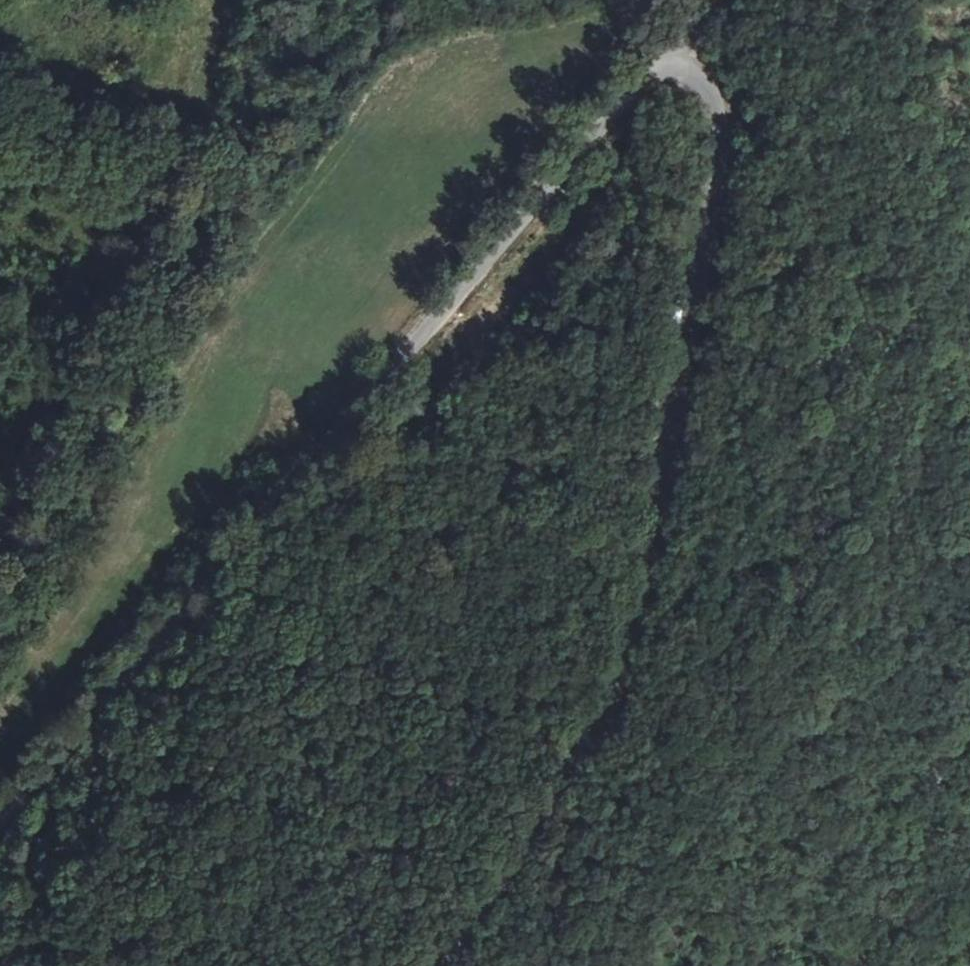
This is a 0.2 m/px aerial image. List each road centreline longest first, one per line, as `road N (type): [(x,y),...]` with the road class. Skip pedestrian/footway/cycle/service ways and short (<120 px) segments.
road 1 (unclassified): [(0,824),(673,56),(702,73),(714,92),(715,187),(636,614),(612,696),(527,849),(445,965)]
road 2 (track): [(0,650),(45,590),(142,412),(224,223),(265,0)]
road 3 (track): [(969,728),(851,965)]

